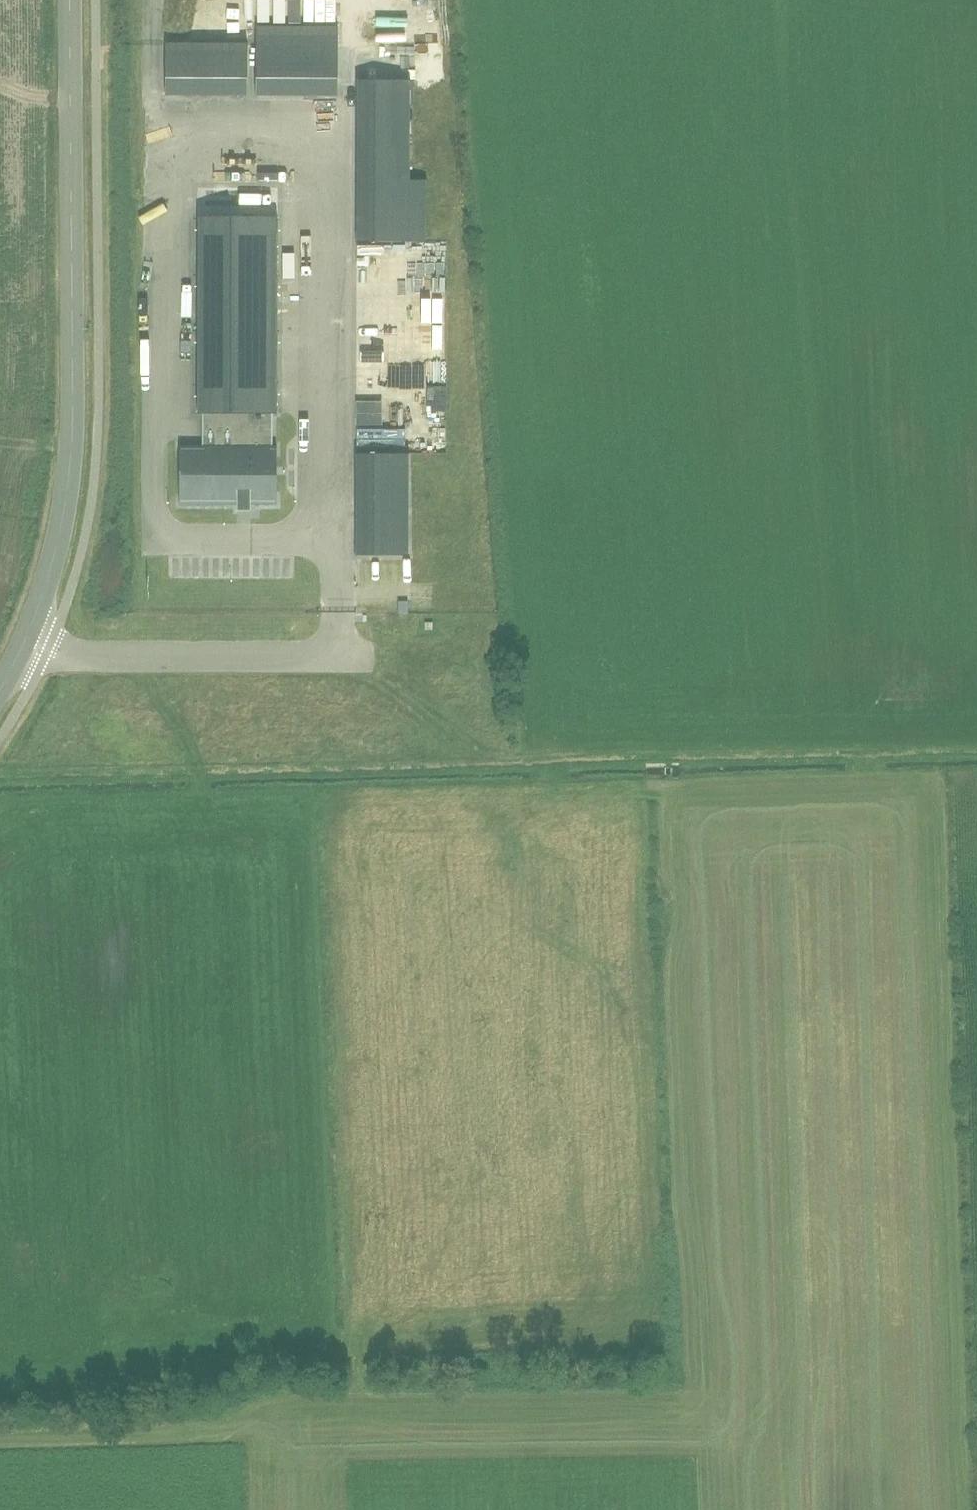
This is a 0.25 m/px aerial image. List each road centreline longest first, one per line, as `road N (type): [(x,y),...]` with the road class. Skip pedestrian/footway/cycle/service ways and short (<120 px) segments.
road 1 (tertiary): [(0,688),(63,535),(72,441),(69,0)]
road 2 (track): [(0,1440),(233,1426),(260,1431)]

